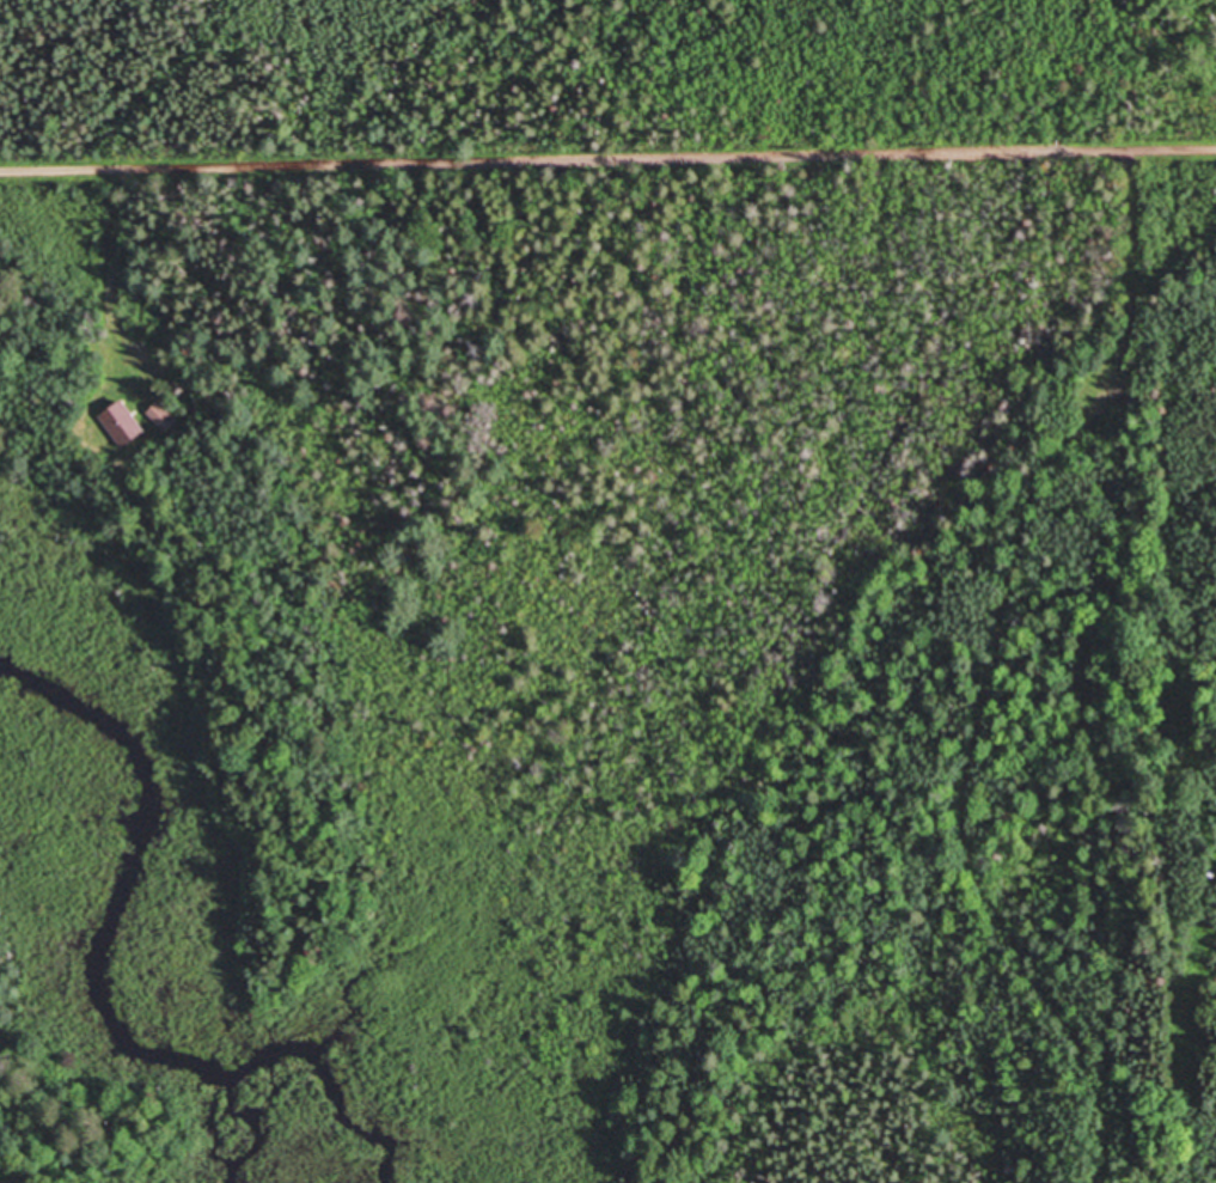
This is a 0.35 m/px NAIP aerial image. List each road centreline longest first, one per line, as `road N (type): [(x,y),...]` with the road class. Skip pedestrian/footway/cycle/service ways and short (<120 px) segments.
road 1 (residential): [(1215,149),(0,171)]

